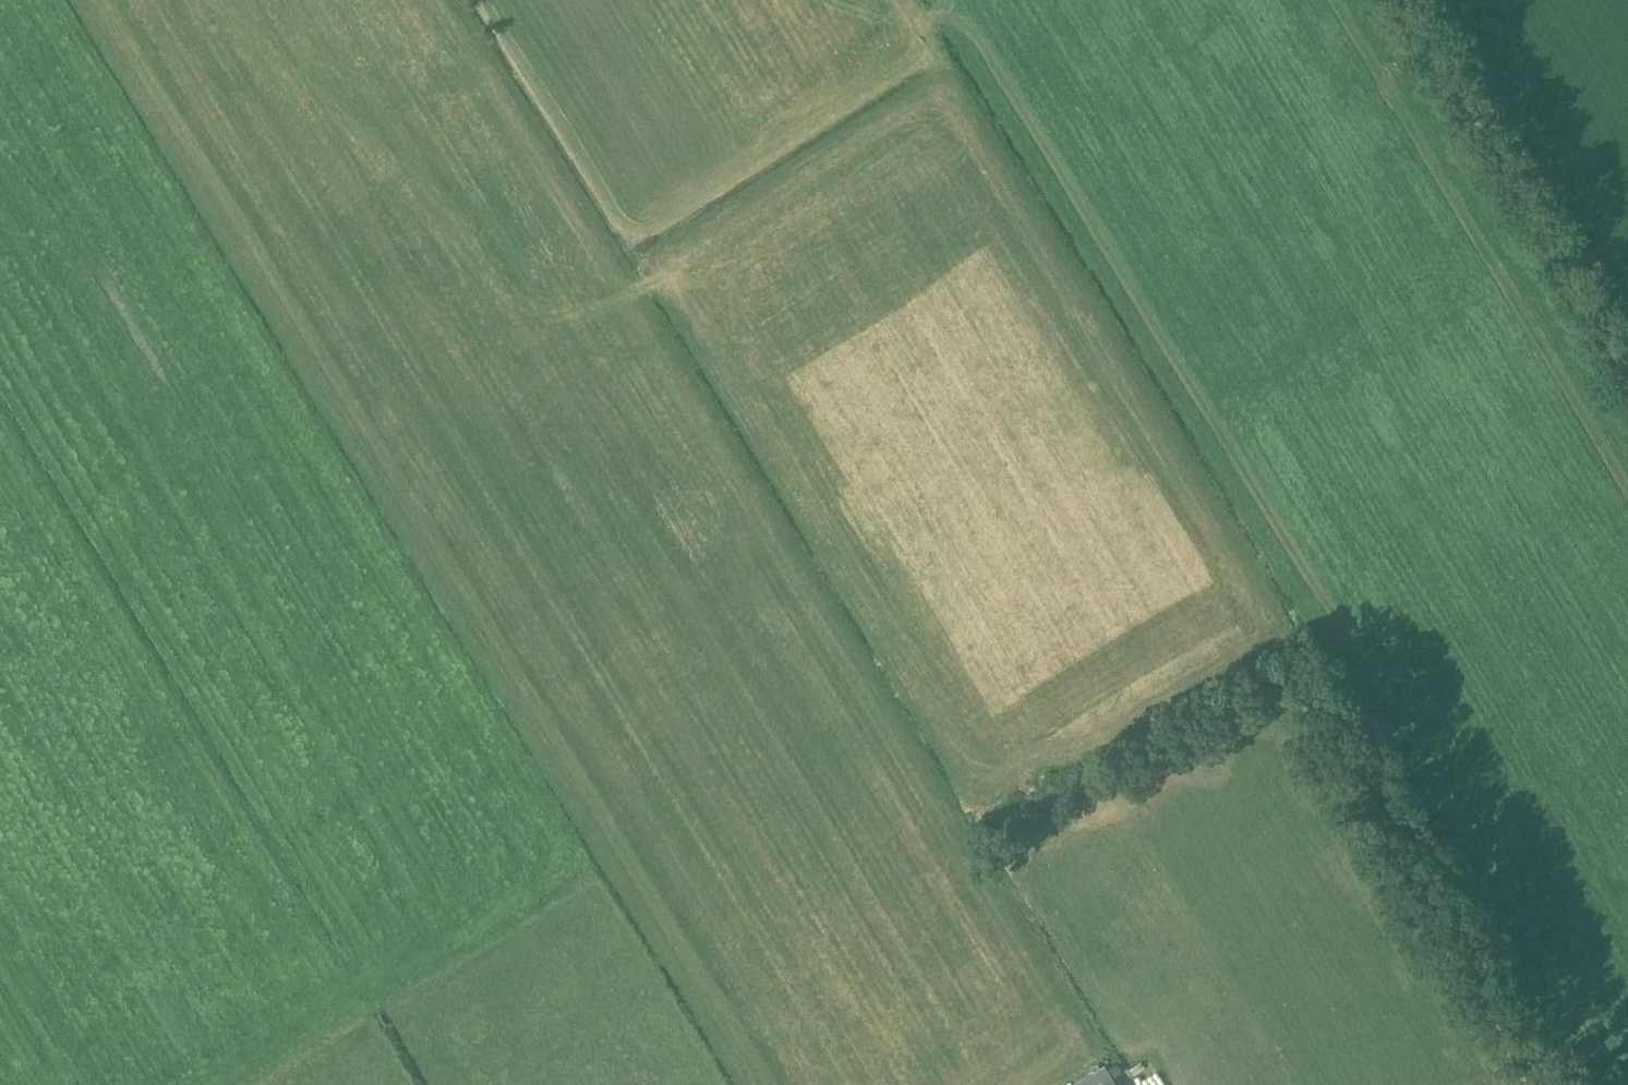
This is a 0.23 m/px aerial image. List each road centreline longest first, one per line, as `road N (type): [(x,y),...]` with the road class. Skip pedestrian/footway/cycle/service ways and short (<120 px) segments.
road 1 (track): [(1407,0),(1627,366)]

